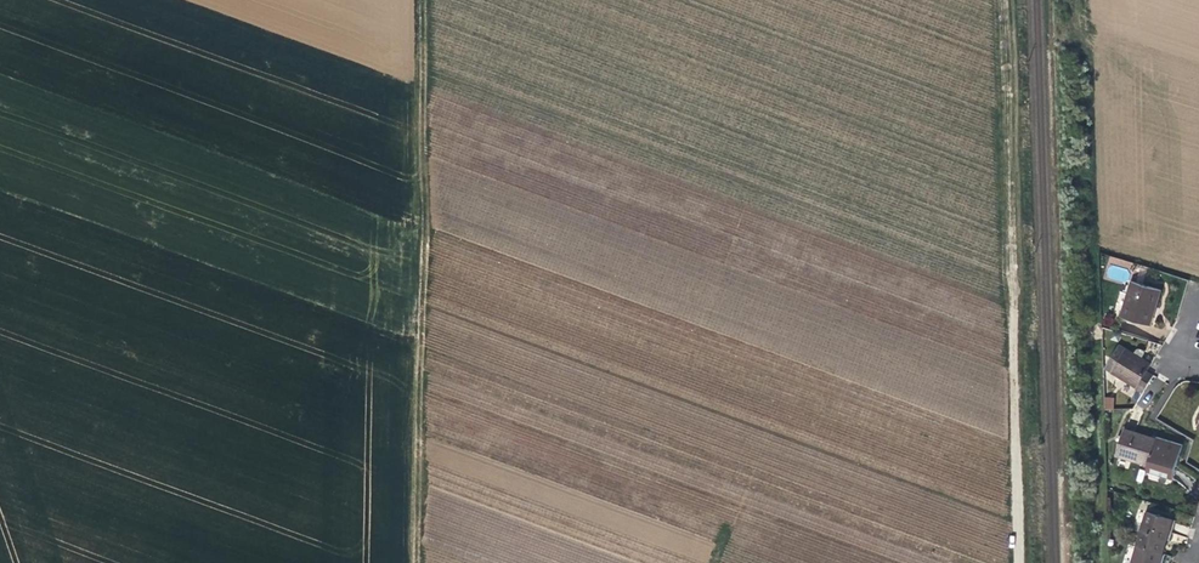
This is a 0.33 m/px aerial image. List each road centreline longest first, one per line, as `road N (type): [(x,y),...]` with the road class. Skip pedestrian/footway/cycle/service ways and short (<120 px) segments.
road 1 (track): [(1017,562),(1000,0)]
road 2 (track): [(421,0),(412,562)]
road 3 (track): [(1102,562),(1094,253)]

